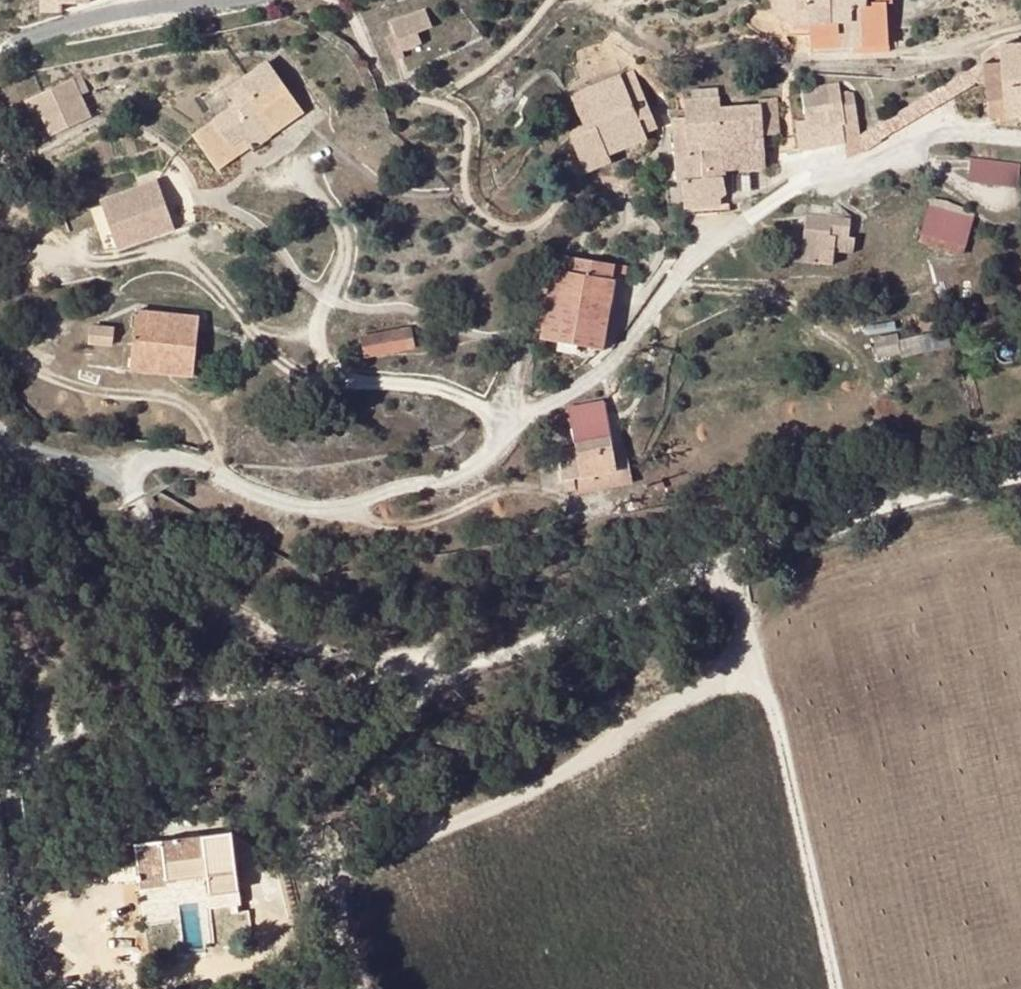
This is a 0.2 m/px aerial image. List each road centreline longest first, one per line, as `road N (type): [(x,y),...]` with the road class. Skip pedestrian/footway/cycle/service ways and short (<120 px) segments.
road 1 (residential): [(1020,476),(852,516),(405,657),(62,733),(0,785)]
road 2 (track): [(365,988),(336,895),(336,874),(348,859),(524,794),(758,663)]
road 3 (track): [(834,988),(770,697),(722,557)]
road 4 (track): [(336,874),(311,852),(293,817),(309,781),(343,753),(374,741),(413,701),(419,678),(405,657)]

